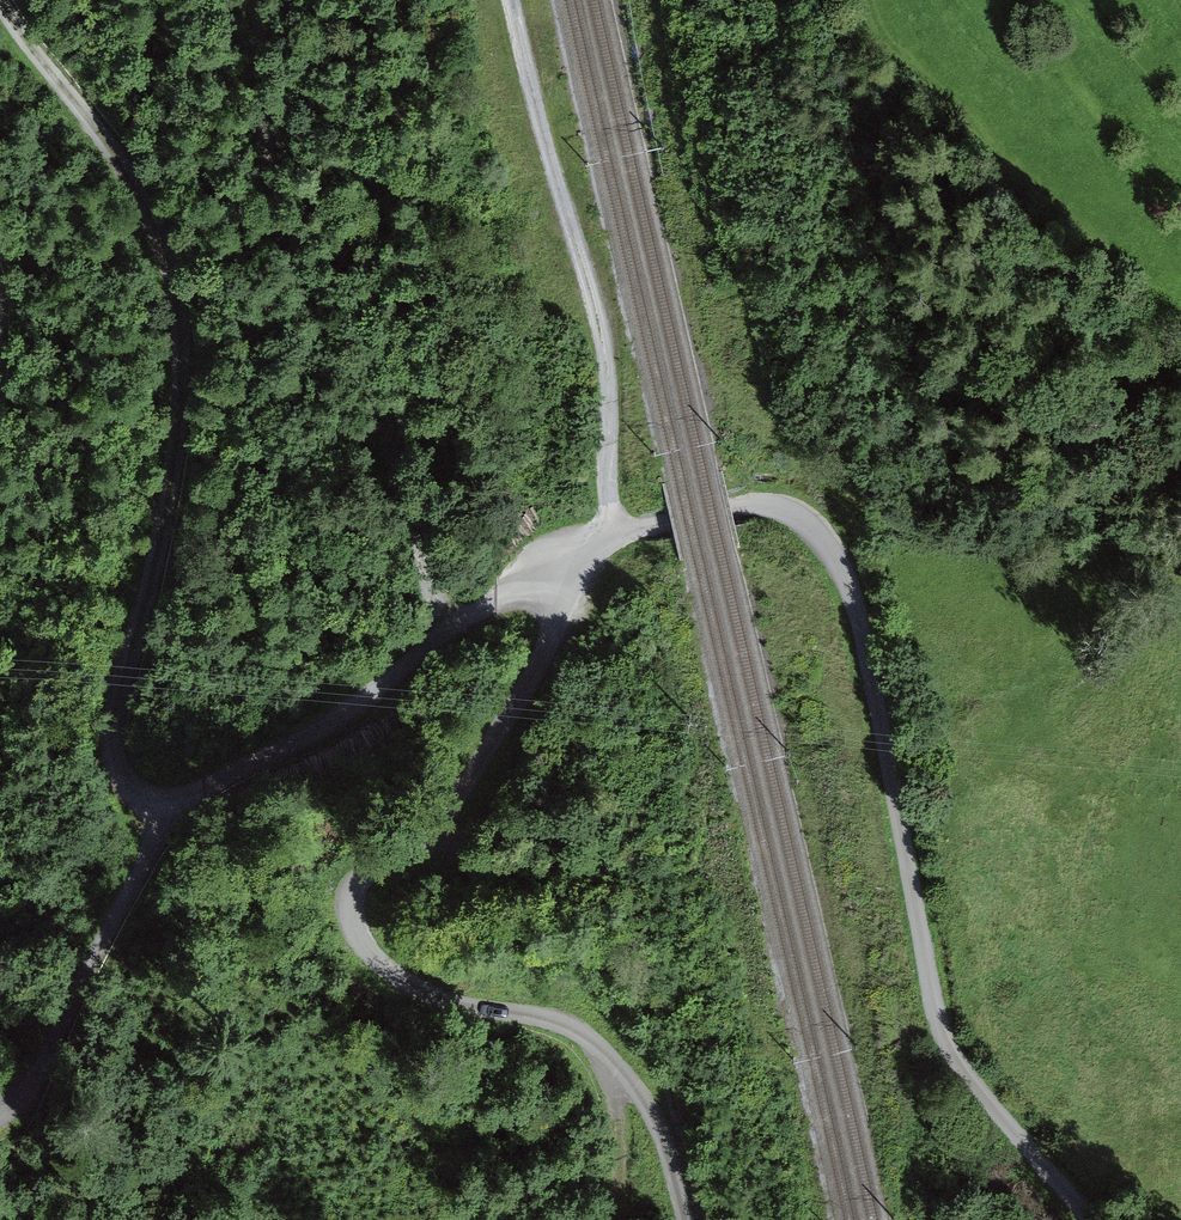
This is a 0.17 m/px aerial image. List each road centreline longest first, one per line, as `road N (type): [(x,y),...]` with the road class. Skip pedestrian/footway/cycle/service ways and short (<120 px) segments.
road 1 (unclassified): [(612,538),(759,505),(789,513),(832,556),(858,612),(948,1049),(1088,1219)]
road 2 (track): [(546,567),(562,590),(543,653),(482,772),(449,811),(357,885),(351,920),(378,961),(407,984),(446,1004),(551,1020),(597,1047),(649,1109),(684,1219)]
road 3 (track): [(5,0),(151,214),(174,292),(186,372),(159,551),(112,716),(111,755),(128,784),(168,819)]
road 4 (track): [(251,0),(272,177),(305,285),(372,389),(447,634)]
road 5 (track): [(546,567),(612,538),(609,392),(603,334),(511,0)]
road 6 (track): [(168,819),(369,700),(447,634),(546,567)]
road 7 (track): [(0,1110),(32,1092),(168,819)]
road 8 (track): [(617,1067),(620,1209),(613,1219)]

